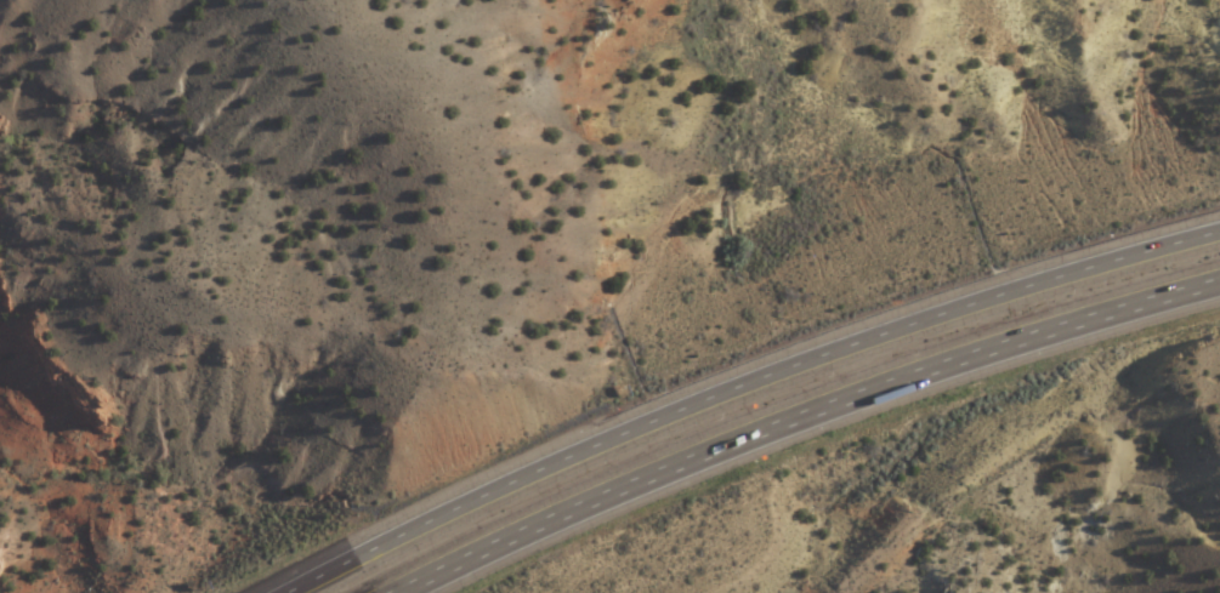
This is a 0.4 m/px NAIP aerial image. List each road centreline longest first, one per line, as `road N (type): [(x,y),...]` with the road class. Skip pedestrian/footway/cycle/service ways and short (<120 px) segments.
road 1 (motorway): [(1219,227),(839,349),(387,547),(303,592)]
road 2 (motorway): [(403,592),(619,494),(872,392),(1219,286)]

